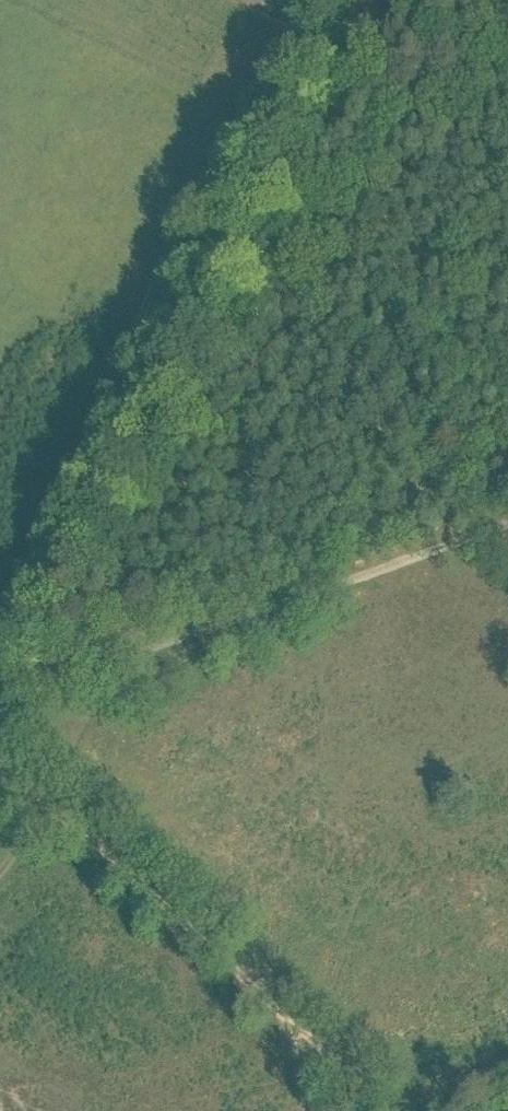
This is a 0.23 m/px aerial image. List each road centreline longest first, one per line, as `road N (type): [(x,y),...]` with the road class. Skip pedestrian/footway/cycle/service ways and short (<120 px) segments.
road 1 (track): [(294,0),(0,622)]
road 2 (track): [(0,705),(507,525)]
road 3 (track): [(63,799),(294,1027)]

